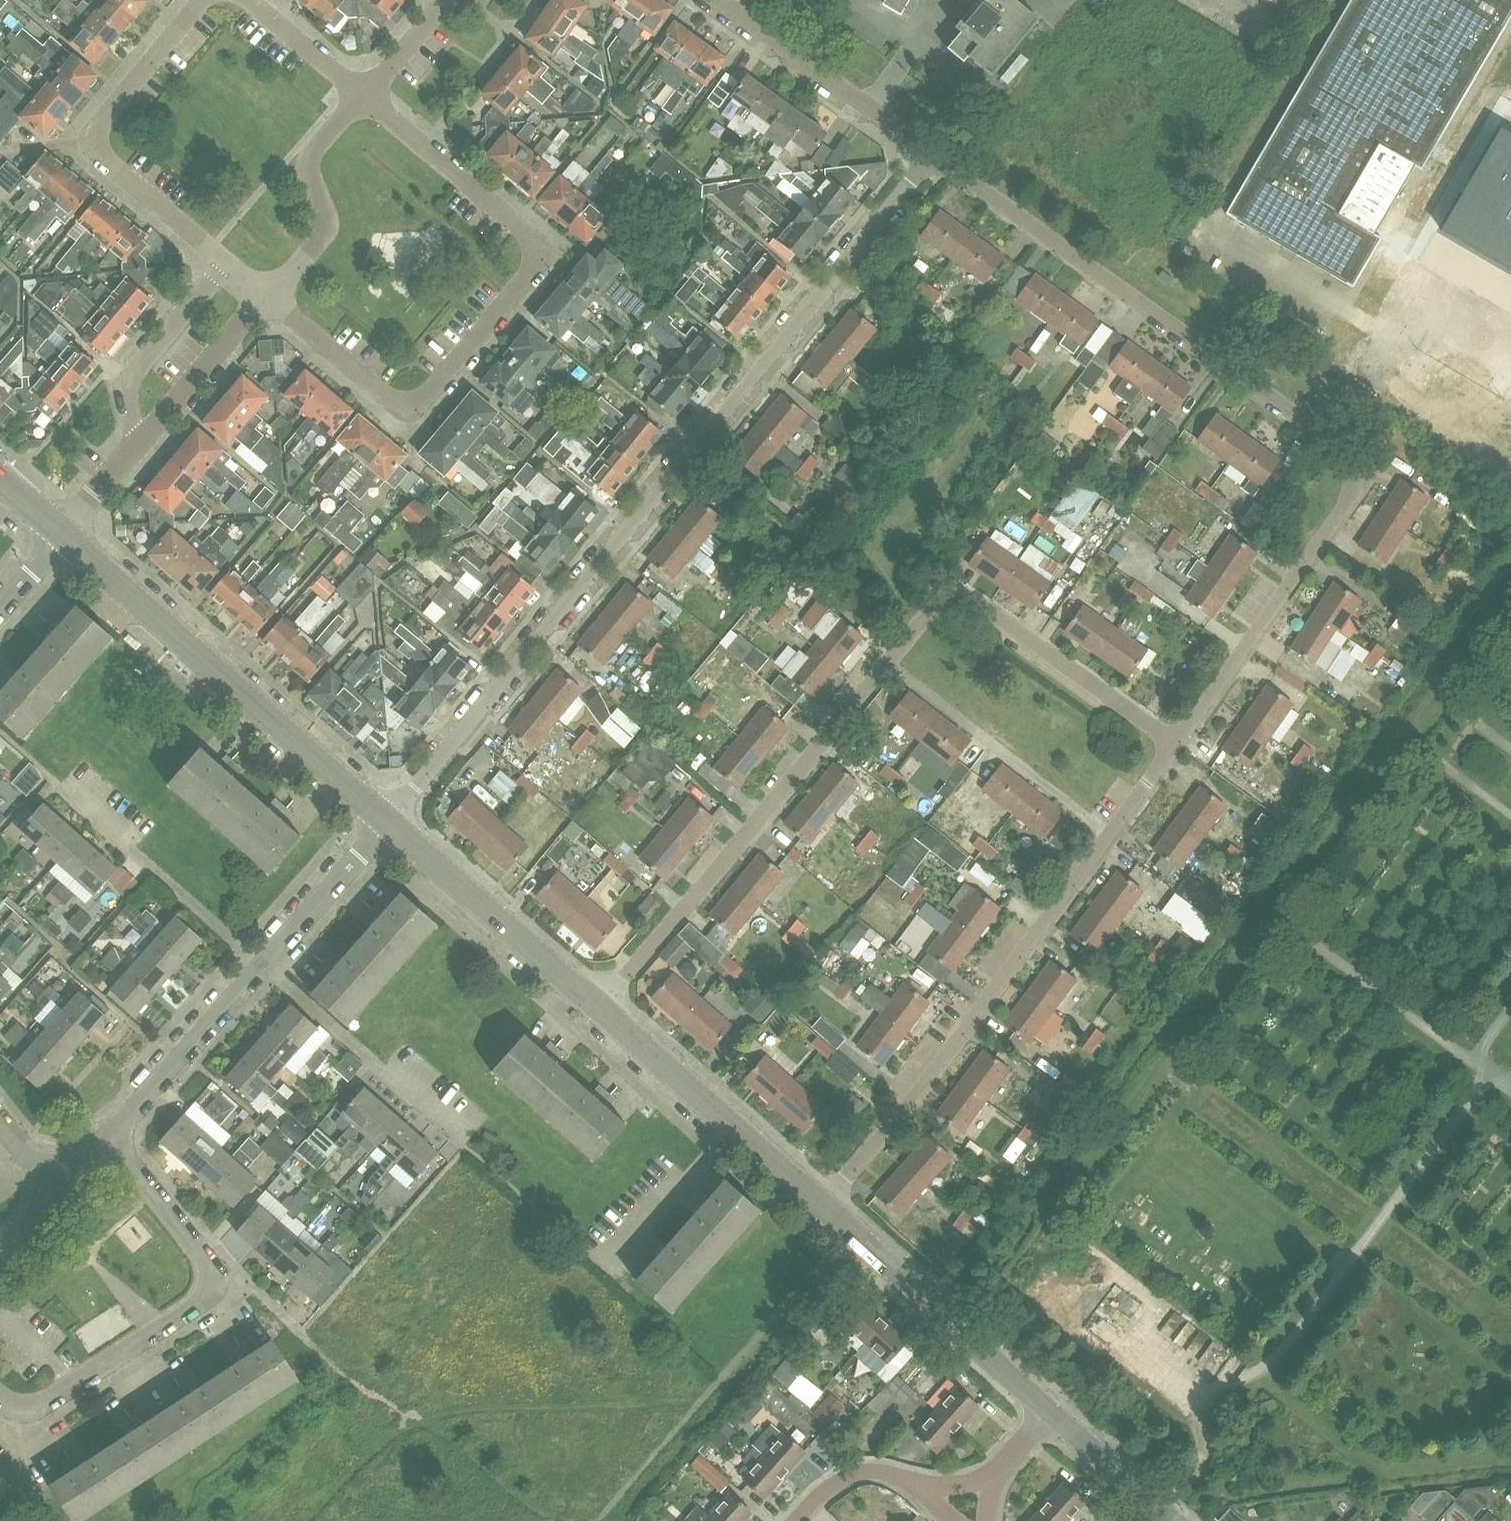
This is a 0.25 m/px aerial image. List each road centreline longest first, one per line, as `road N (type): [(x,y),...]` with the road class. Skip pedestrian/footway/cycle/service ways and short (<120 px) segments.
road 1 (residential): [(386,816),(934,155)]
road 2 (residential): [(1173,747),(1347,501),(1345,459),(934,155)]
road 3 (residential): [(269,301),(411,408),(535,273),(539,255),(527,236),(364,98)]
road 4 (residential): [(822,1204),(900,1113),(1173,747)]
road 5 (residential): [(597,1005),(950,587)]
road 6 (residential): [(364,98),(237,1),(213,1),(96,134),(99,155),(223,262)]
road 7 (residential): [(0,1394),(20,1406),(43,1404),(157,1330),(214,1278),(209,1261),(107,1140)]
road 8 (tertiary): [(386,816),(64,530)]
road 9 (tertiary): [(1051,1410),(822,1204)]
road 10 (tertiary): [(822,1204),(597,1005)]
road 11 (tertiary): [(597,1005),(386,816)]
road 12 (residential): [(1173,747),(967,591),(950,587)]
road 13 (residential): [(466,1146),(261,964)]
road 14 (residential): [(934,155),(718,0)]
road 15 (residential): [(261,964),(65,792)]
road 16 (residential): [(269,301),(324,235),(314,153),(364,98)]
road 17 (residential): [(107,1140),(261,964)]
road 18 (residential): [(145,441),(128,386),(132,368),(223,262)]
road 19 (residential): [(261,964),(386,816)]
road 20 (residential): [(145,441),(269,301)]
road 21 (tertiary): [(1176,1520),(1051,1410)]
road 22 (residential): [(364,98),(448,0)]
road 23 (residential): [(64,530),(145,441)]

